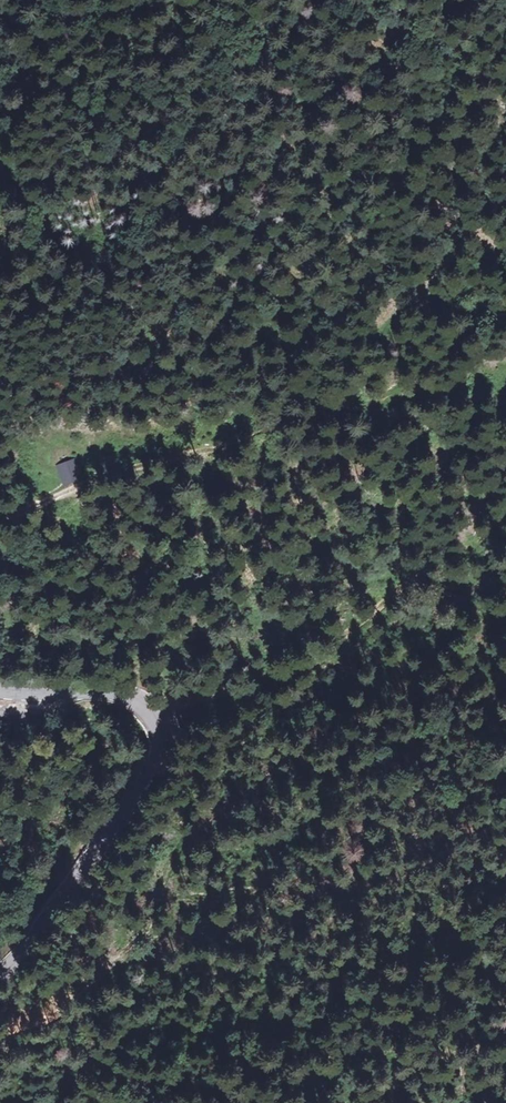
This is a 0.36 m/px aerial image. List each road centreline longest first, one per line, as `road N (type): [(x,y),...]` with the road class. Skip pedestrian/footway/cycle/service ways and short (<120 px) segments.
road 1 (secondary): [(0,695),(121,702),(143,712),(154,742),(153,767),(127,817),(51,927),(0,979)]

